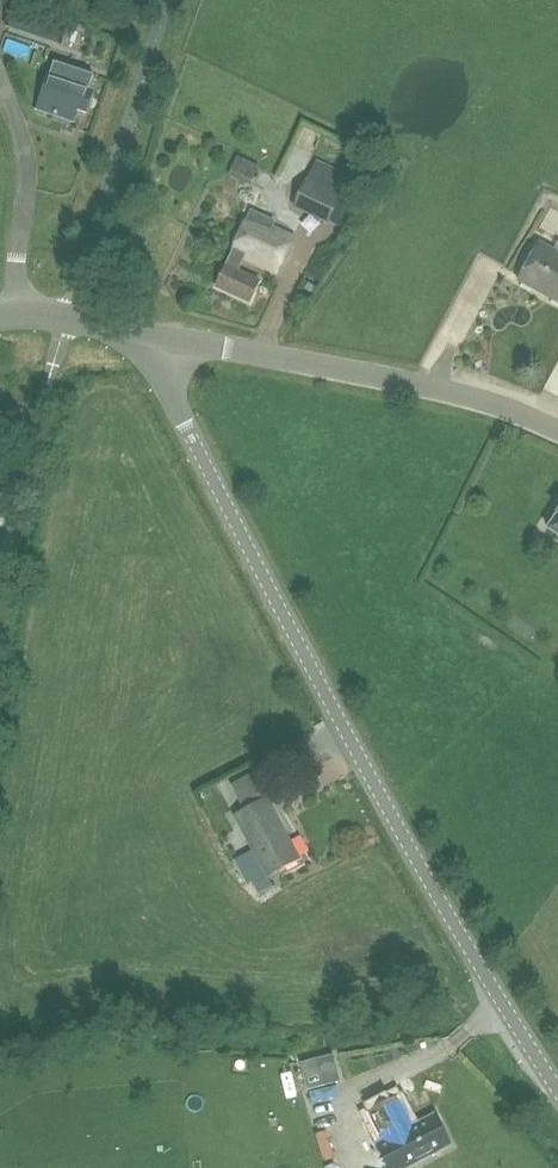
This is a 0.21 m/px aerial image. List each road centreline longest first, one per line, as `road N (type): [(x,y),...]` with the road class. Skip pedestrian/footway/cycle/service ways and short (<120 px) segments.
road 1 (unclassified): [(557,1090),(326,698),(139,336)]
road 2 (unclassified): [(557,428),(459,394),(139,336)]
road 3 (unclassified): [(16,313),(24,160),(0,83)]
road 4 (unclassified): [(16,313),(139,336)]

